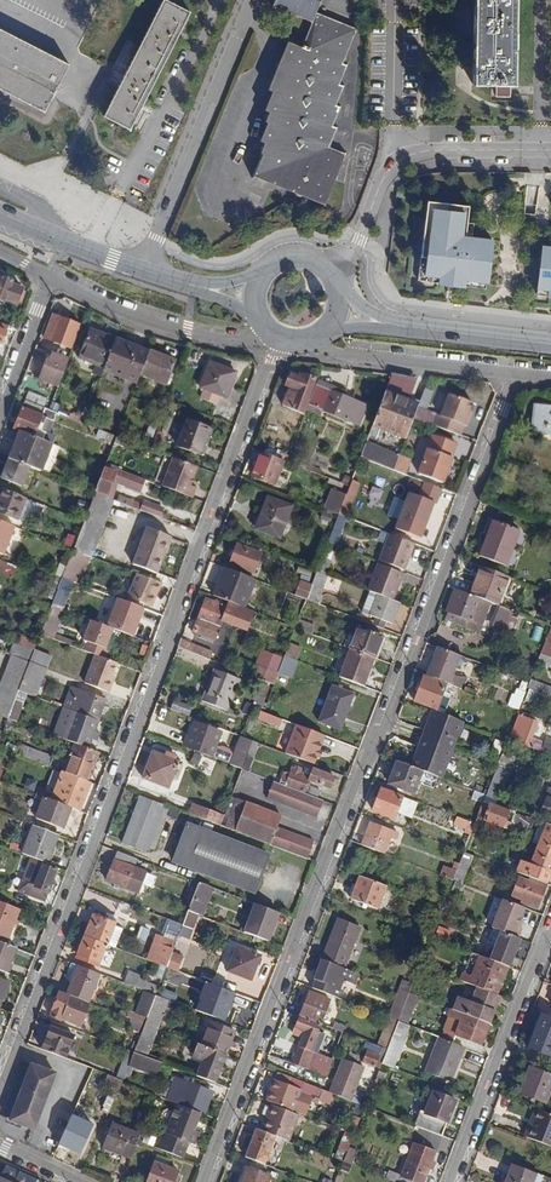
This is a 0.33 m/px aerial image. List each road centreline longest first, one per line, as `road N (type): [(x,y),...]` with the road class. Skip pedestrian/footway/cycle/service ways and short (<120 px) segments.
road 1 (residential): [(516,375),(207,1181)]
road 2 (residential): [(0,1082),(280,343)]
road 3 (residential): [(254,0),(141,271)]
road 4 (residential): [(550,149),(411,158),(392,172),(360,248),(336,275)]
road 5 (residential): [(453,1181),(550,927)]
road 6 (residential): [(47,277),(187,332),(266,334)]
road 7 (tertiary): [(550,345),(342,313)]
road 8 (residential): [(312,344),(339,356),(516,375)]
road 9 (tertiary): [(141,271),(0,212)]
road 10 (residential): [(47,277),(0,405)]

